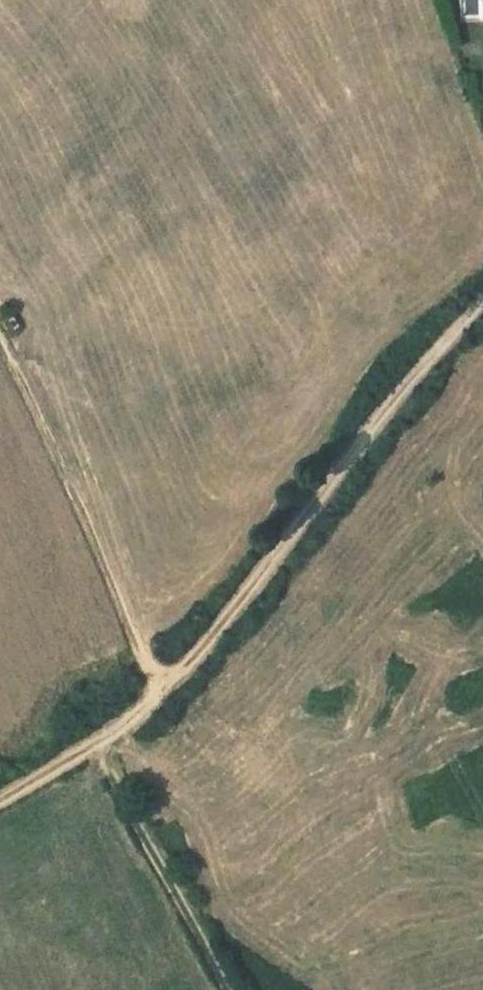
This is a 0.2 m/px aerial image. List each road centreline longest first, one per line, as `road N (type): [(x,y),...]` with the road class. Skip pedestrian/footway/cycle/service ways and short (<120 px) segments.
road 1 (track): [(0,346),(157,687),(277,552),(482,294)]
road 2 (track): [(157,687),(93,746),(0,799)]

